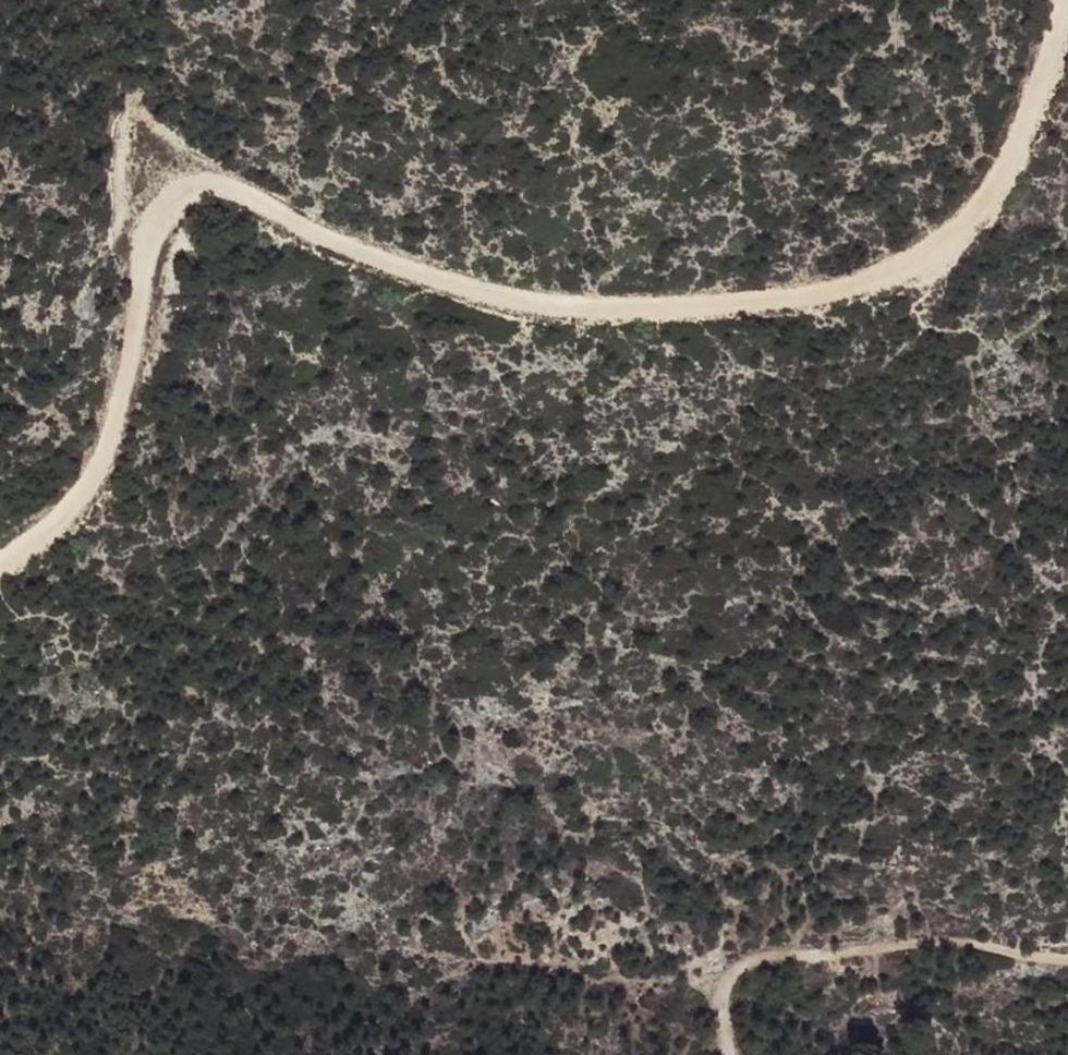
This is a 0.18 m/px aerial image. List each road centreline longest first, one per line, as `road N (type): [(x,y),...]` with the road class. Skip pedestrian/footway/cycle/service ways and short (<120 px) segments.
road 1 (track): [(0,568),(104,486),(153,271),(151,197),(187,178),(304,238),(521,307),(710,316),(848,290),(936,259),(1000,182),(1045,73),(1063,0)]
road 2 (track): [(1067,957),(990,947),(777,956),(735,979),(722,1026),(734,1054)]

